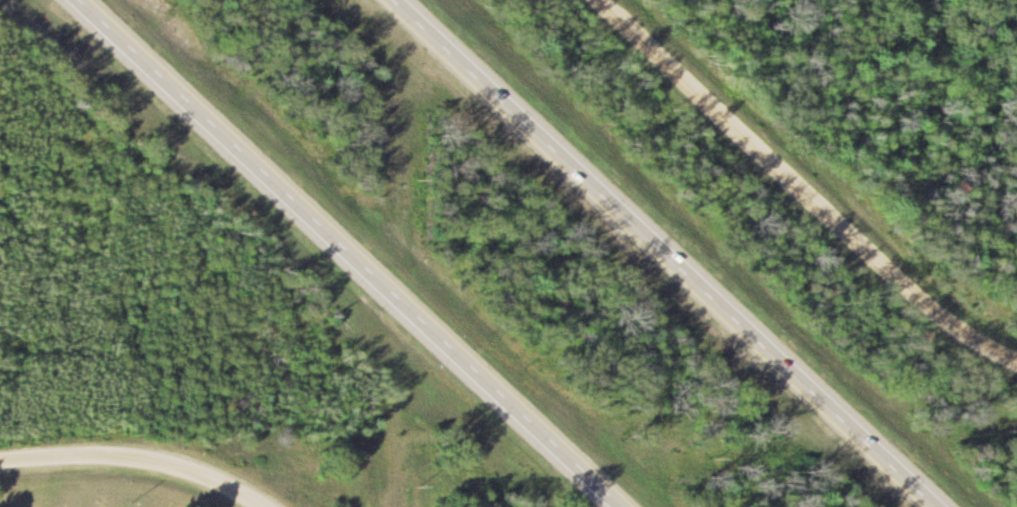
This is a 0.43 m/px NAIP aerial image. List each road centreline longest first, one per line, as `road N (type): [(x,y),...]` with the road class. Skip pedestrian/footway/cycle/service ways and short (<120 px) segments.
road 1 (motorway): [(86,0),(627,506)]
road 2 (motorway): [(935,506),(399,0)]
road 3 (residential): [(1016,356),(956,327),(597,0)]
road 4 (residential): [(267,506),(245,490),(168,461),(0,458)]

